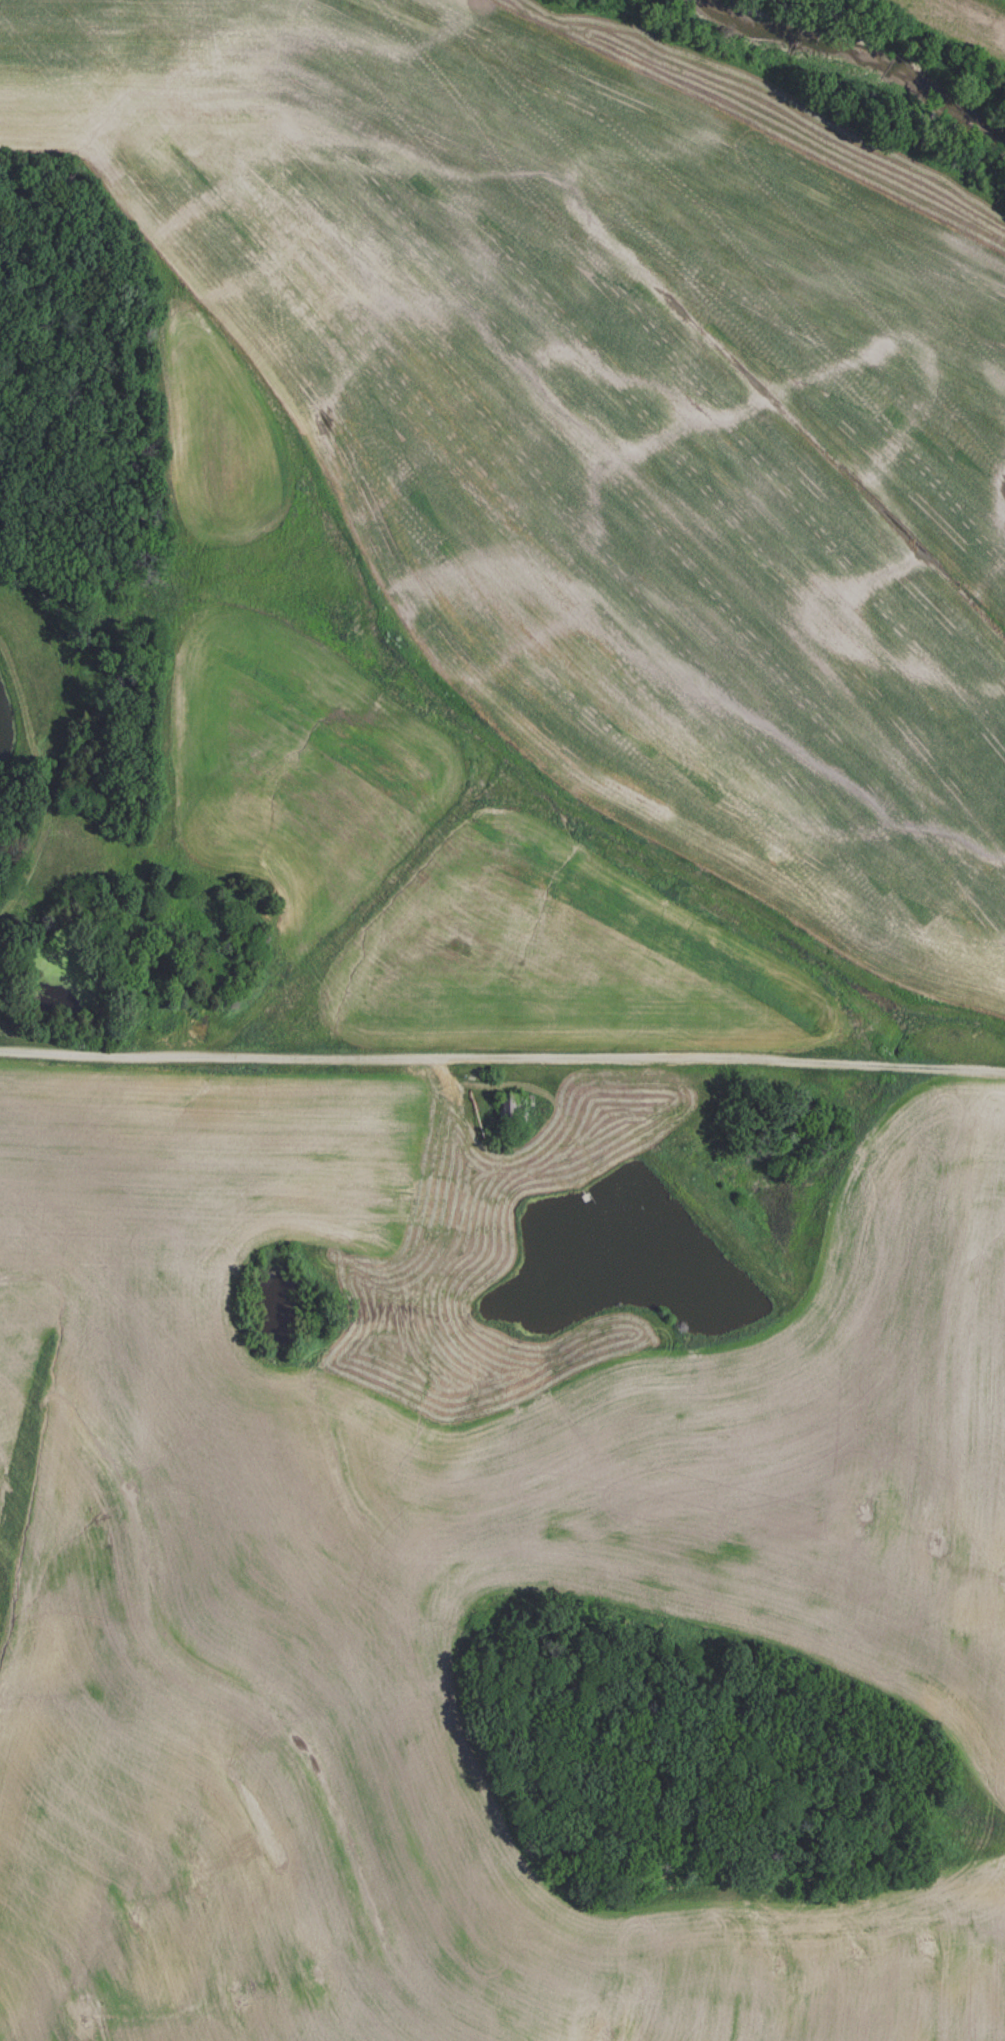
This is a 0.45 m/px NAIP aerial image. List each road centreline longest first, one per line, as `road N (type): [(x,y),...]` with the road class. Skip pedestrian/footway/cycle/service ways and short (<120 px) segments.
road 1 (residential): [(0,1049),(1004,1071)]

